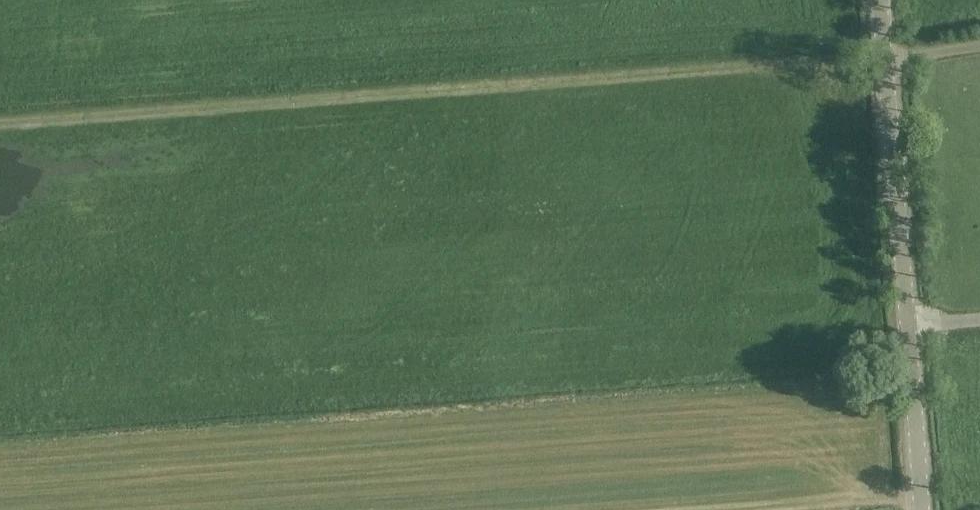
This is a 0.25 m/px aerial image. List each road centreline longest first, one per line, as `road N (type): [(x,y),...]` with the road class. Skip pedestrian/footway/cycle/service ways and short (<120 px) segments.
road 1 (unclassified): [(915,509),(874,0)]

